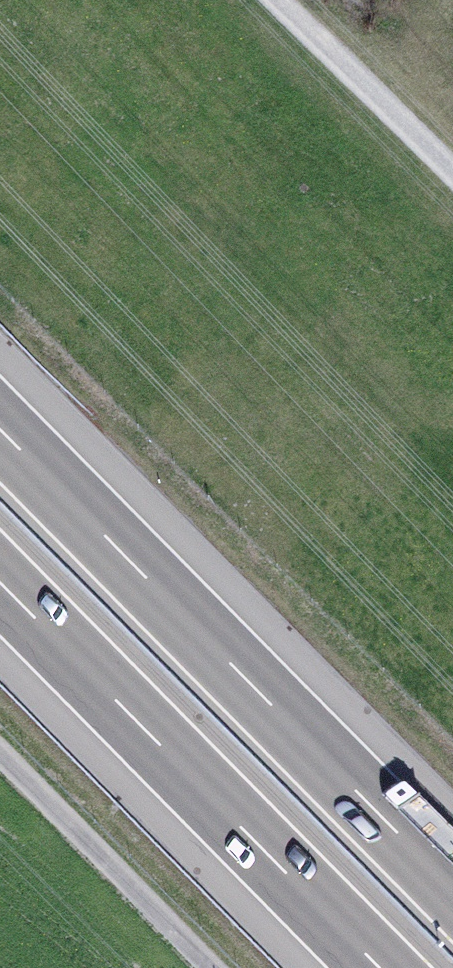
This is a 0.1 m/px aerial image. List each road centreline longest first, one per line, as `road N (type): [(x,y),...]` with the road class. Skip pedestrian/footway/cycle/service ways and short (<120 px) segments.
road 1 (motorway): [(452,887),(0,427)]
road 2 (motorway): [(0,584),(378,967)]
road 3 (track): [(207,967),(0,756)]
road 4 (track): [(452,169),(289,0)]

